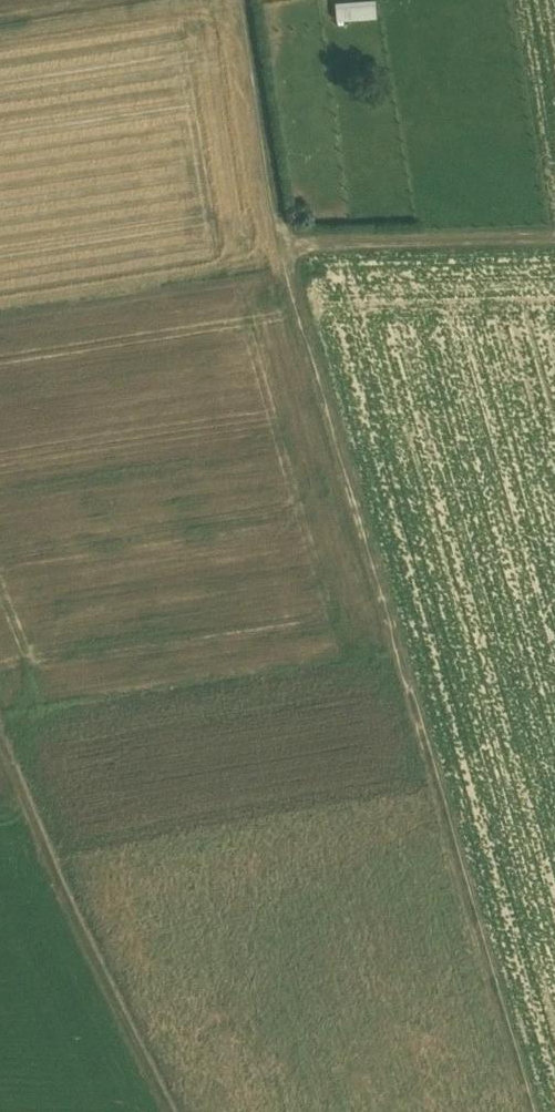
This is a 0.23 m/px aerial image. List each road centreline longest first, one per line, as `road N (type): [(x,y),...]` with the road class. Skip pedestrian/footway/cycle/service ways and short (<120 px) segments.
road 1 (track): [(533,1111),(286,246)]
road 2 (track): [(0,737),(37,833),(175,1111)]
road 3 (track): [(554,237),(286,246)]
road 4 (track): [(286,246),(245,0)]

